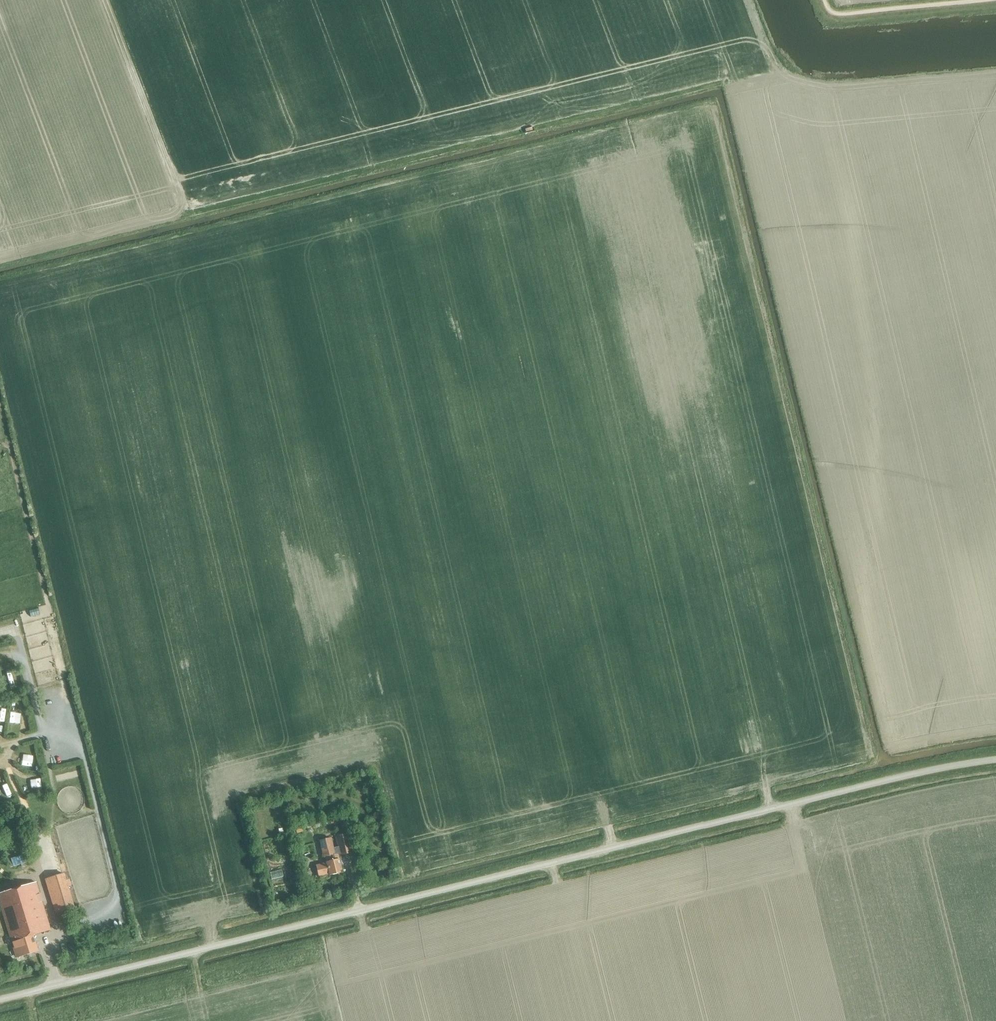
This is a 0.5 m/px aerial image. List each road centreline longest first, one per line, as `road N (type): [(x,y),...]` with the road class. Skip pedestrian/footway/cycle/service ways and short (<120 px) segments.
road 1 (unclassified): [(0,998),(995,759)]

